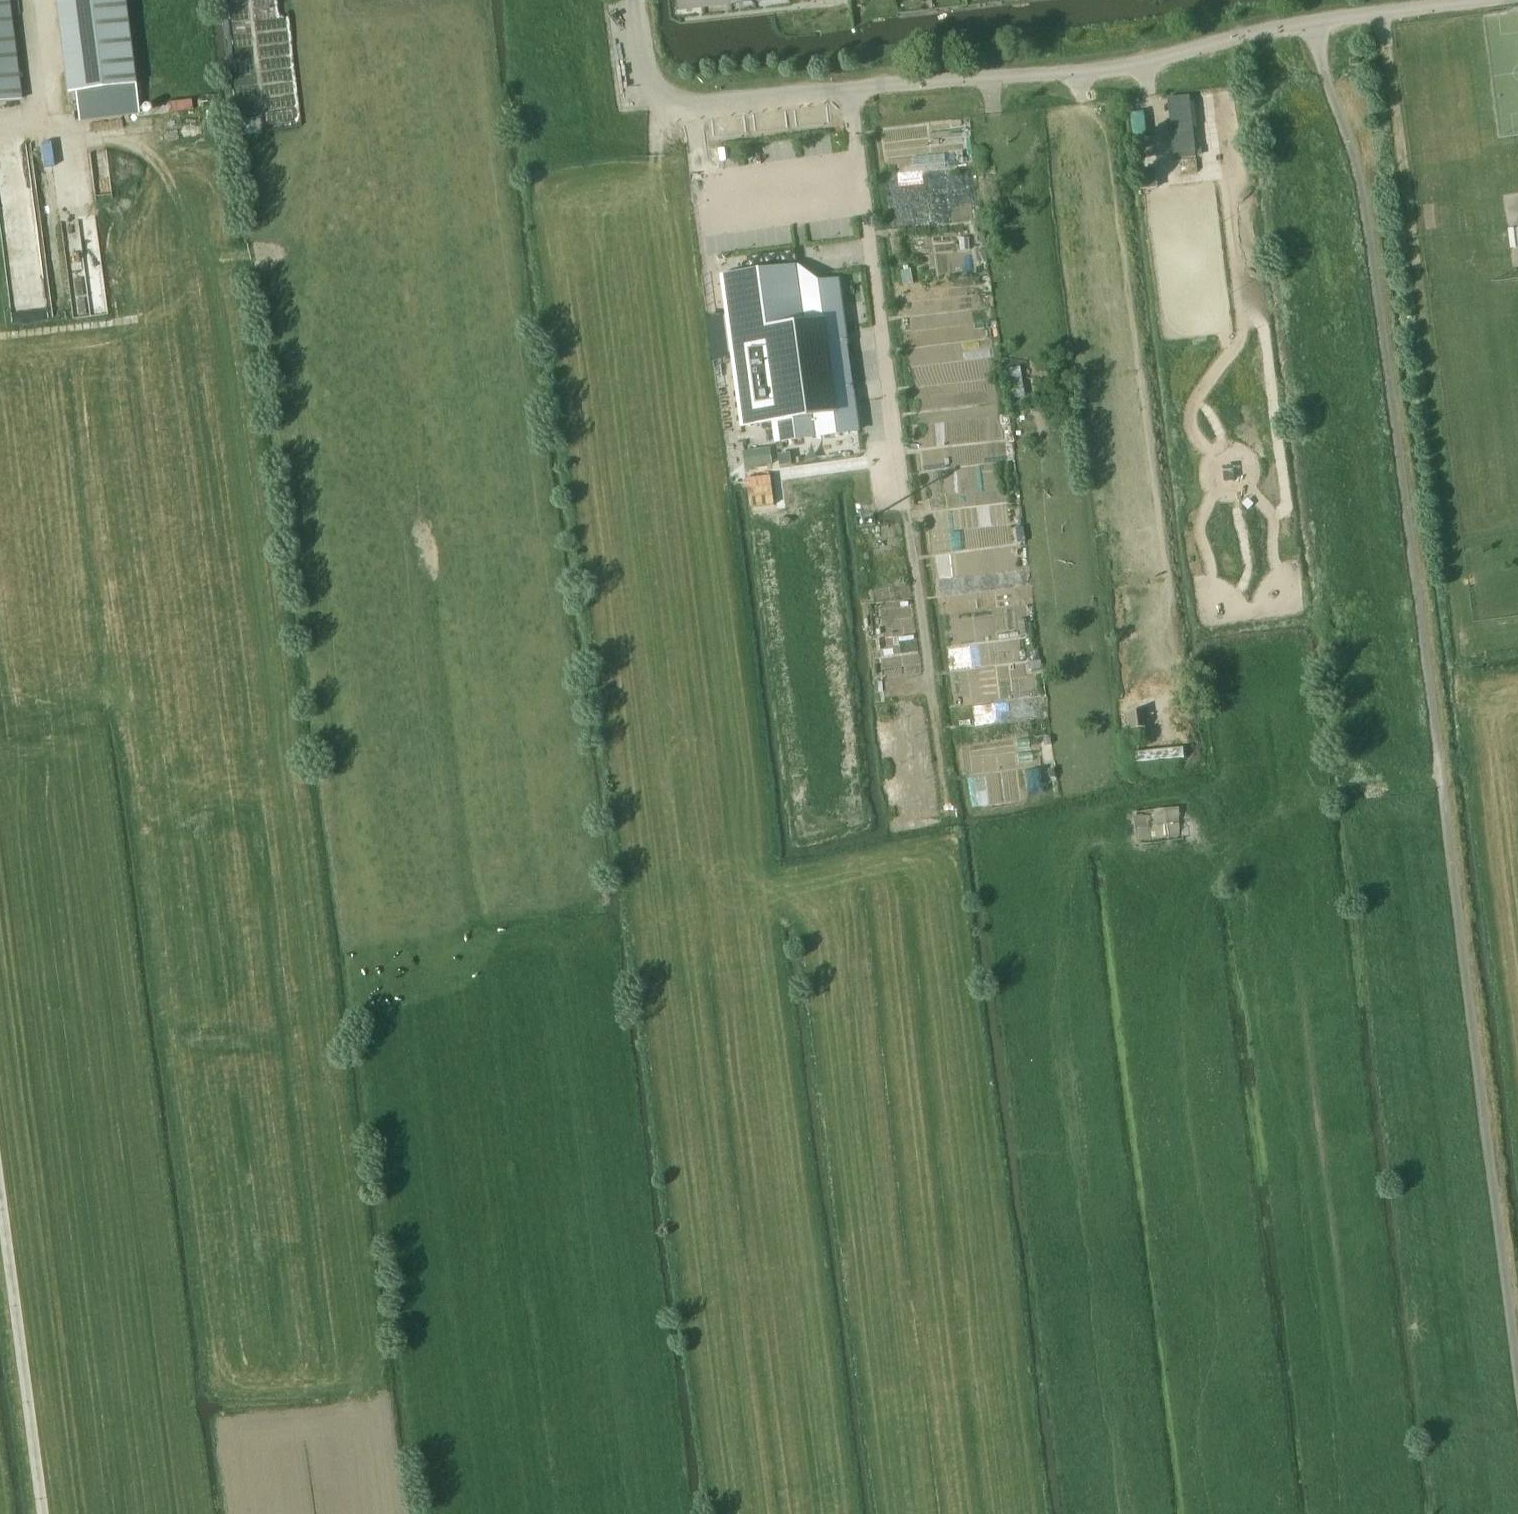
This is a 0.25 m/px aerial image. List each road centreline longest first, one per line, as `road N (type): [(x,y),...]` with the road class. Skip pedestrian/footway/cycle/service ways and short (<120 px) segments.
road 1 (unclassified): [(1493,0),(1121,66),(851,93)]
road 2 (unclassified): [(907,503),(851,93)]
road 3 (track): [(40,1513),(0,1214)]
road 4 (unclassified): [(851,93),(680,107),(654,95),(641,0)]
road 5 (track): [(0,130),(48,123),(37,0)]

